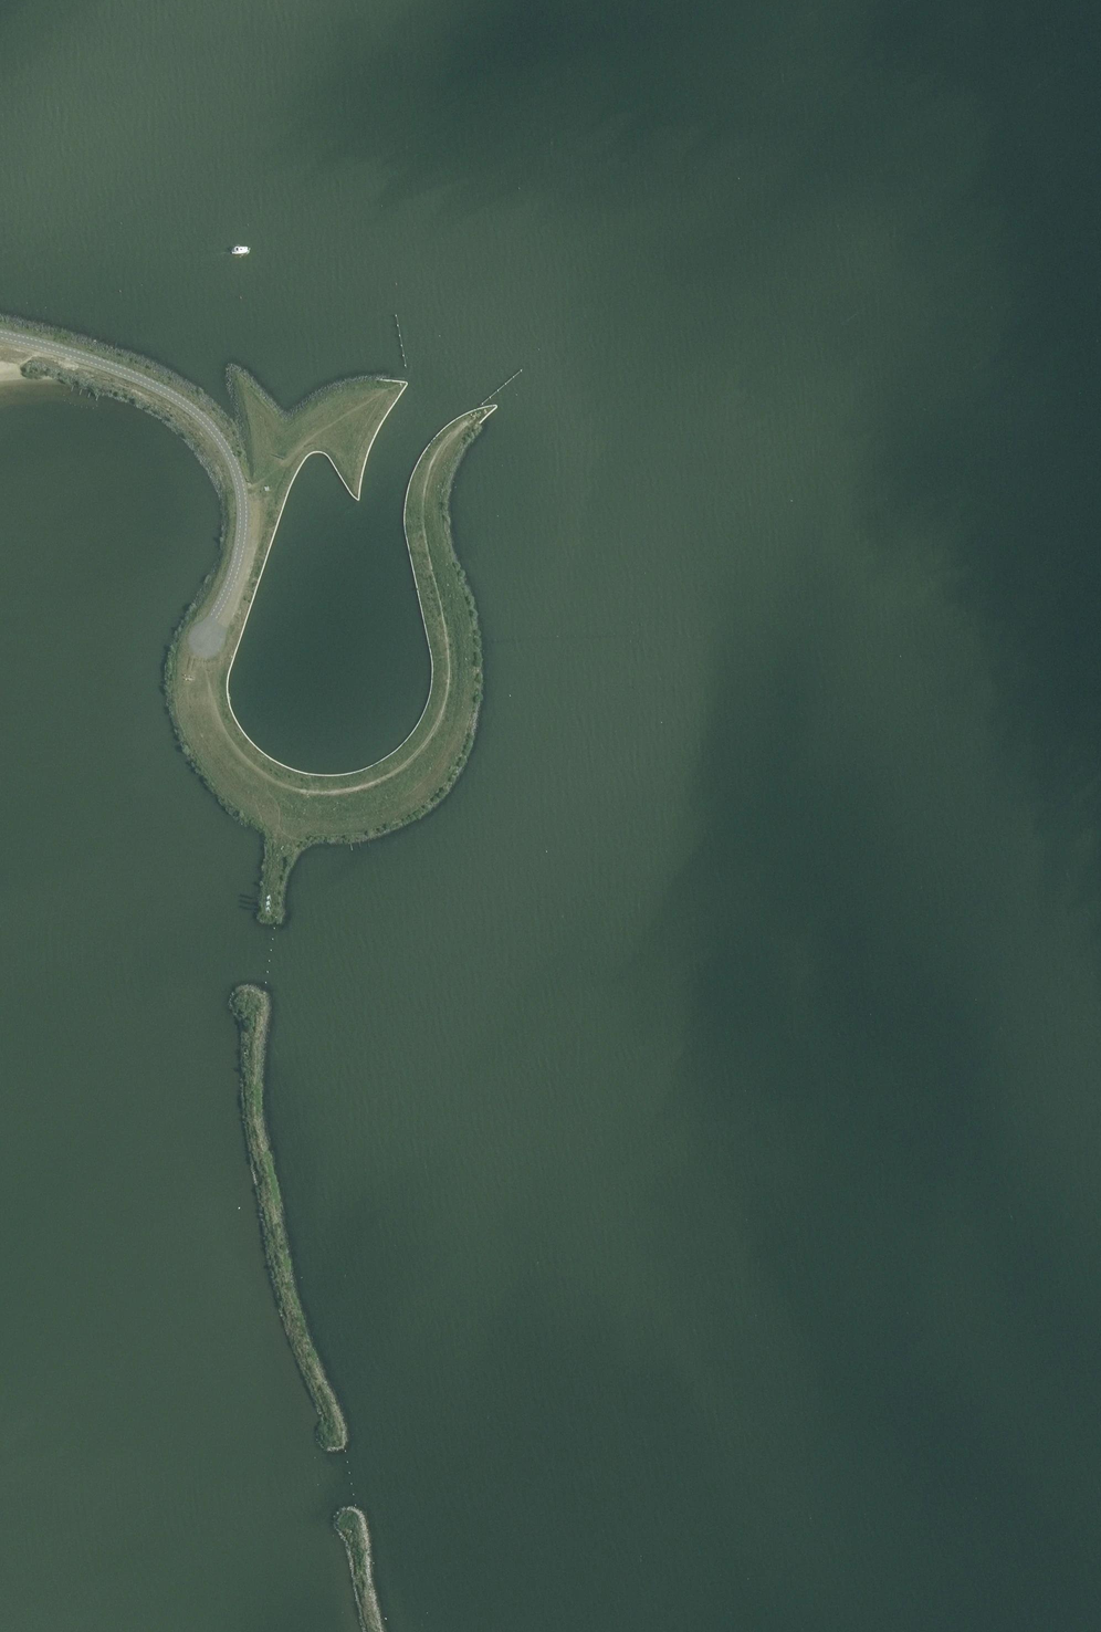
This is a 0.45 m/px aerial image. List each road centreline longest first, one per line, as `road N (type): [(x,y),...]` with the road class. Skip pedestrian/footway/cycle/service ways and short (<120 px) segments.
road 1 (unclassified): [(0,334),(140,378),(213,430),(237,474),(243,517),(232,576),(212,619)]

